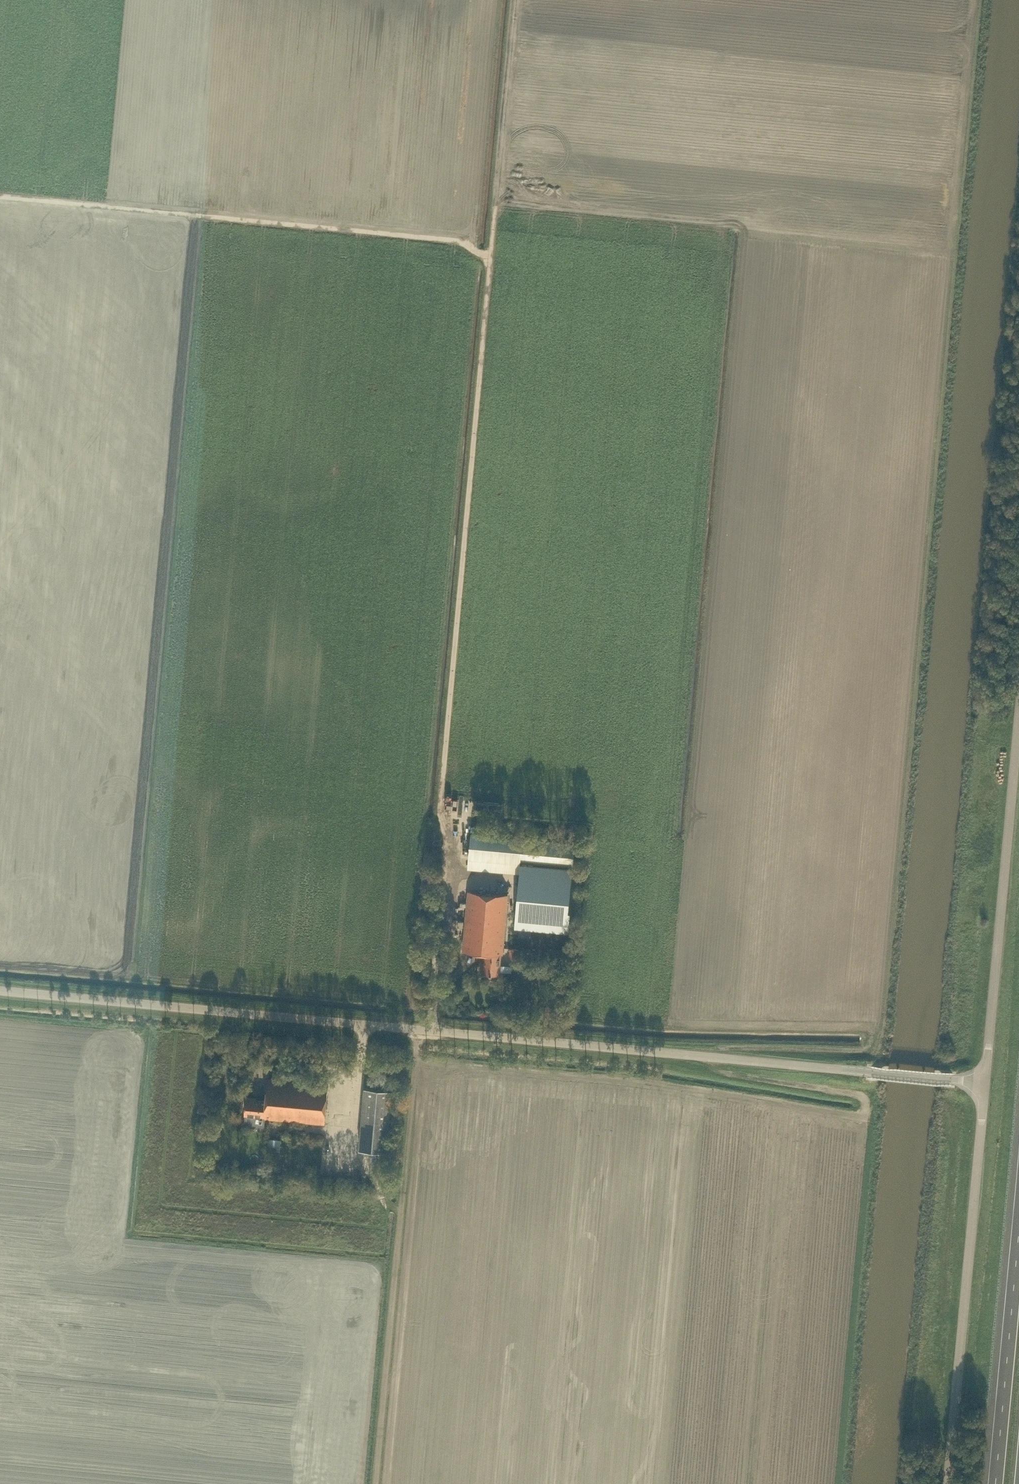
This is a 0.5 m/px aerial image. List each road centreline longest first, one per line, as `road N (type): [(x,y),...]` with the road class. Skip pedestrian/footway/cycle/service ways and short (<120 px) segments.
road 1 (unclassified): [(982,1084),(0,992)]
road 2 (unclassified): [(982,1084),(1018,685)]
road 3 (unclassified): [(948,1483),(982,1084)]
road 4 (motorway): [(1018,1228),(995,1483)]

